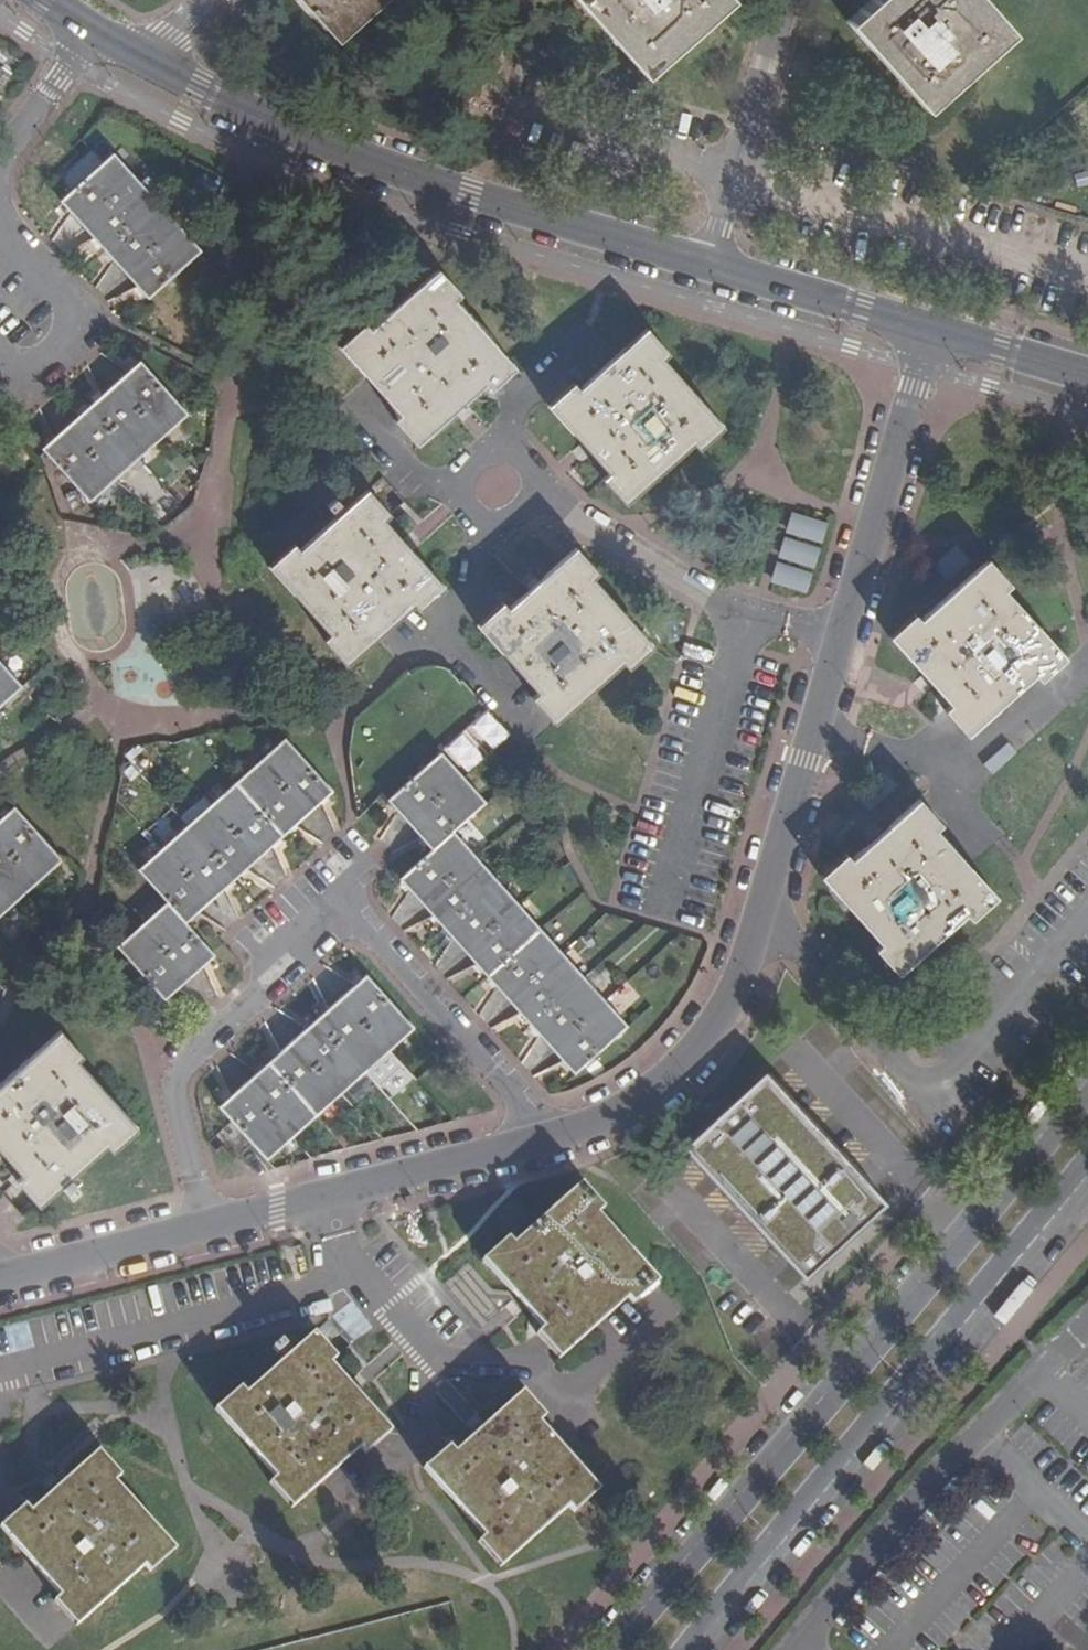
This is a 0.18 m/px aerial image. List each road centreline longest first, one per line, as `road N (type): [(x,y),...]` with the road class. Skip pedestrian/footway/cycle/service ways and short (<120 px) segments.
road 1 (residential): [(554,1134),(599,1119),(651,1084),(692,1045),(730,987),(928,330)]
road 2 (secondary): [(1087,1096),(614,1649)]
road 3 (residential): [(709,264),(350,156),(200,88),(48,0)]
road 4 (residential): [(554,1134),(362,929),(344,920),(321,926),(186,1060),(173,1085),(203,1225)]
road 5 (secondary): [(684,1649),(1087,1158)]
road 6 (unclassified): [(797,1649),(981,1434),(1087,1324)]
road 7 (residential): [(203,1225),(554,1134)]
road 8 (residential): [(709,264),(777,0)]
road 9 (residential): [(928,330),(709,264)]
road 10 (residential): [(0,1276),(203,1225)]
road 11 (residential): [(1087,377),(928,330)]

